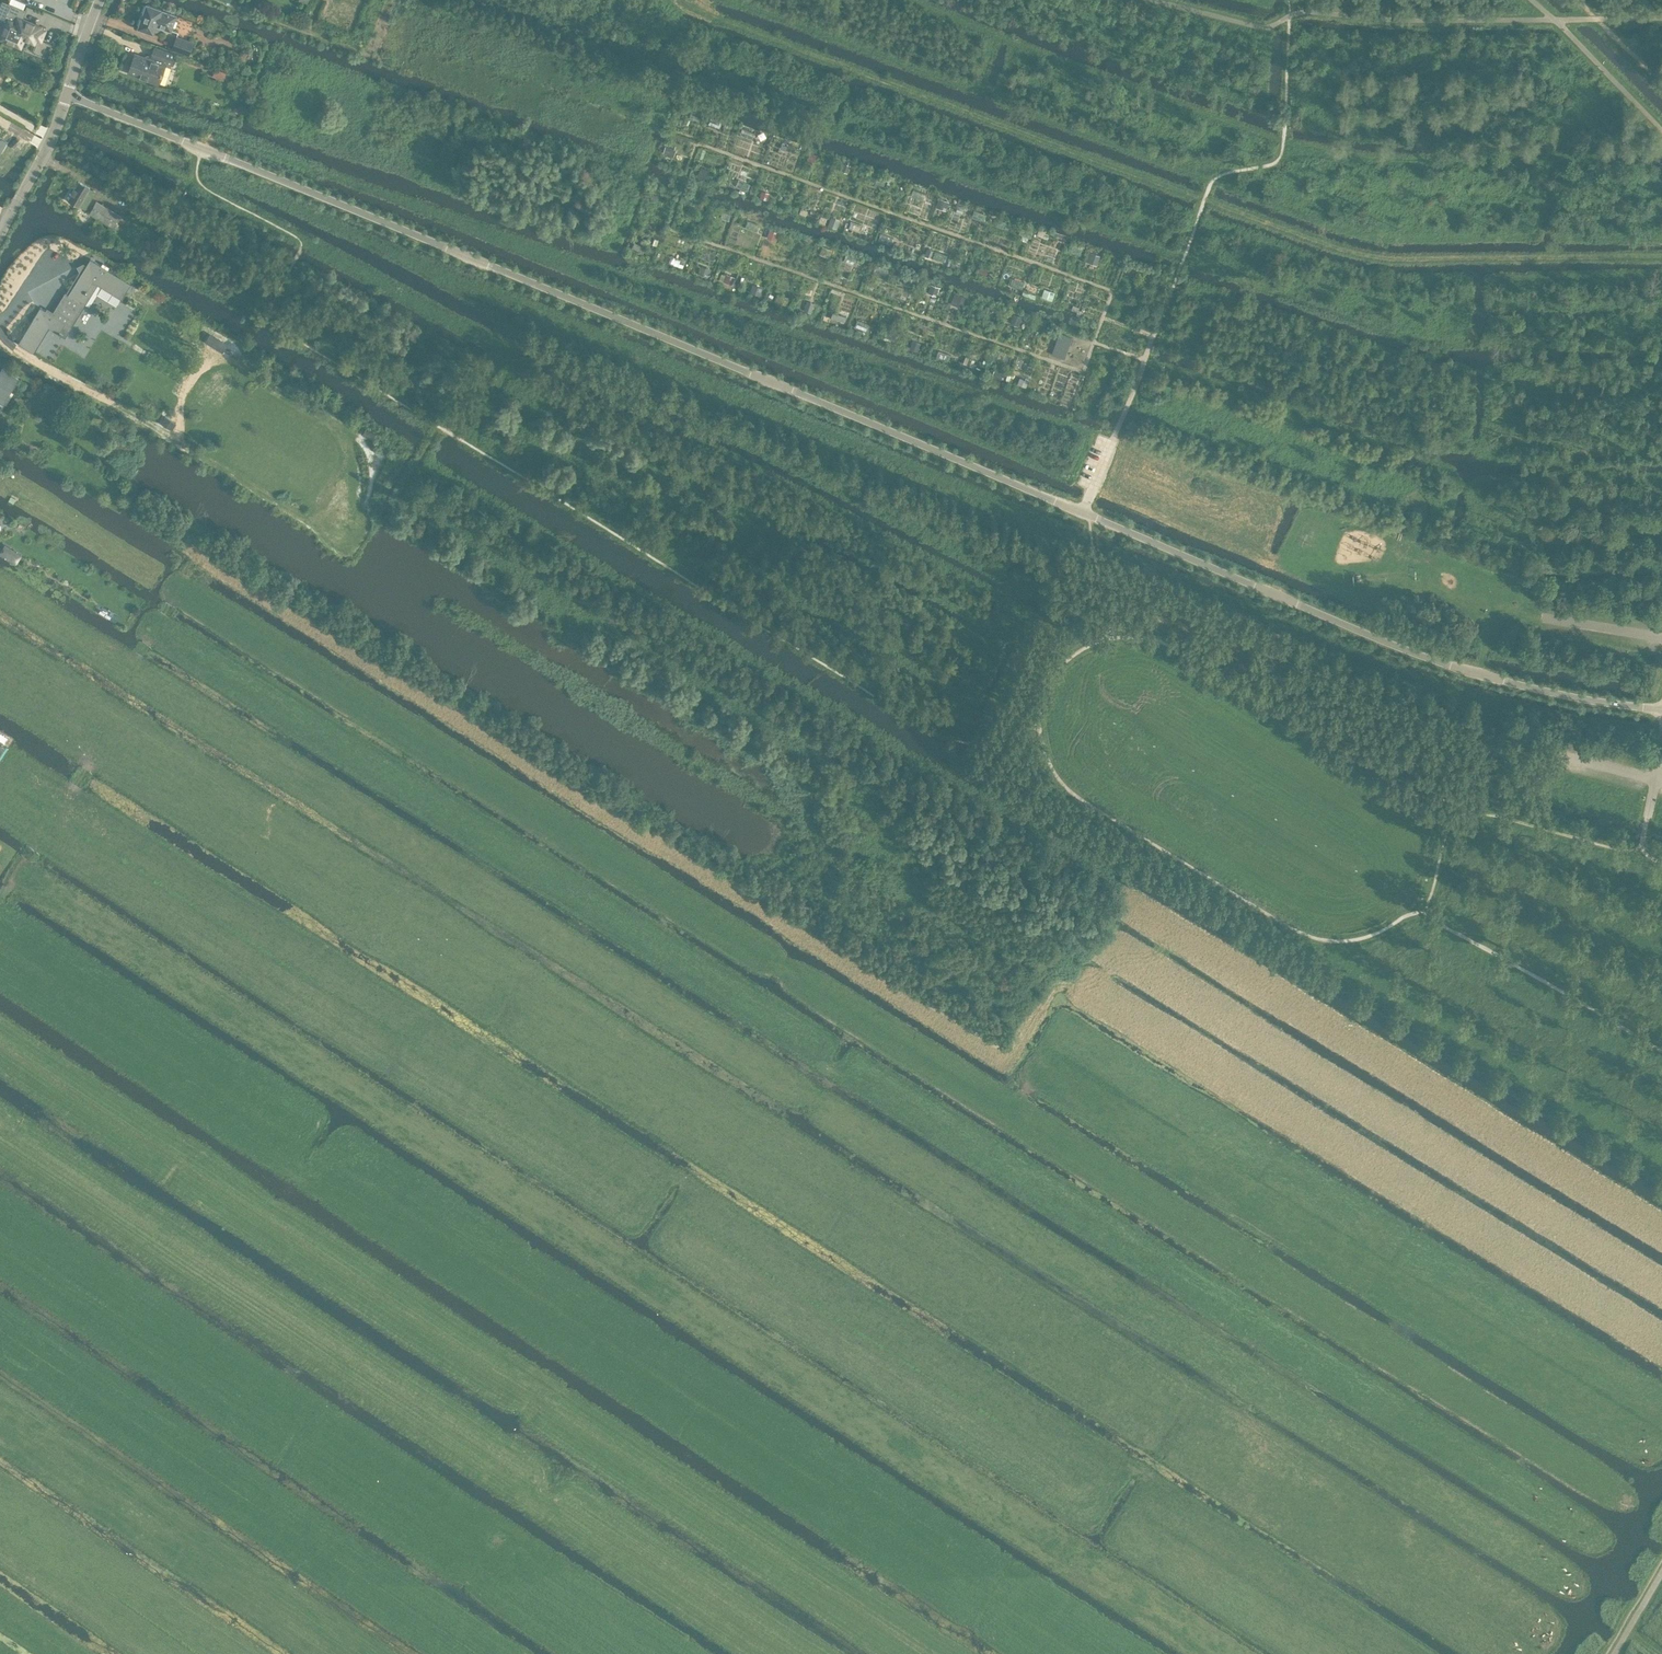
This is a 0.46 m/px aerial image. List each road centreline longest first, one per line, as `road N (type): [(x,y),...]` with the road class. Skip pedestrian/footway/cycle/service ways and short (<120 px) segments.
road 1 (unclassified): [(1661,708),(1557,693),(1424,656),(66,94)]
road 2 (track): [(687,0),(685,7),(1354,252),(1661,255)]
road 3 (track): [(1145,358),(1444,468),(1468,485),(1661,473)]
road 4 (unclassified): [(0,234),(45,152),(66,94)]

